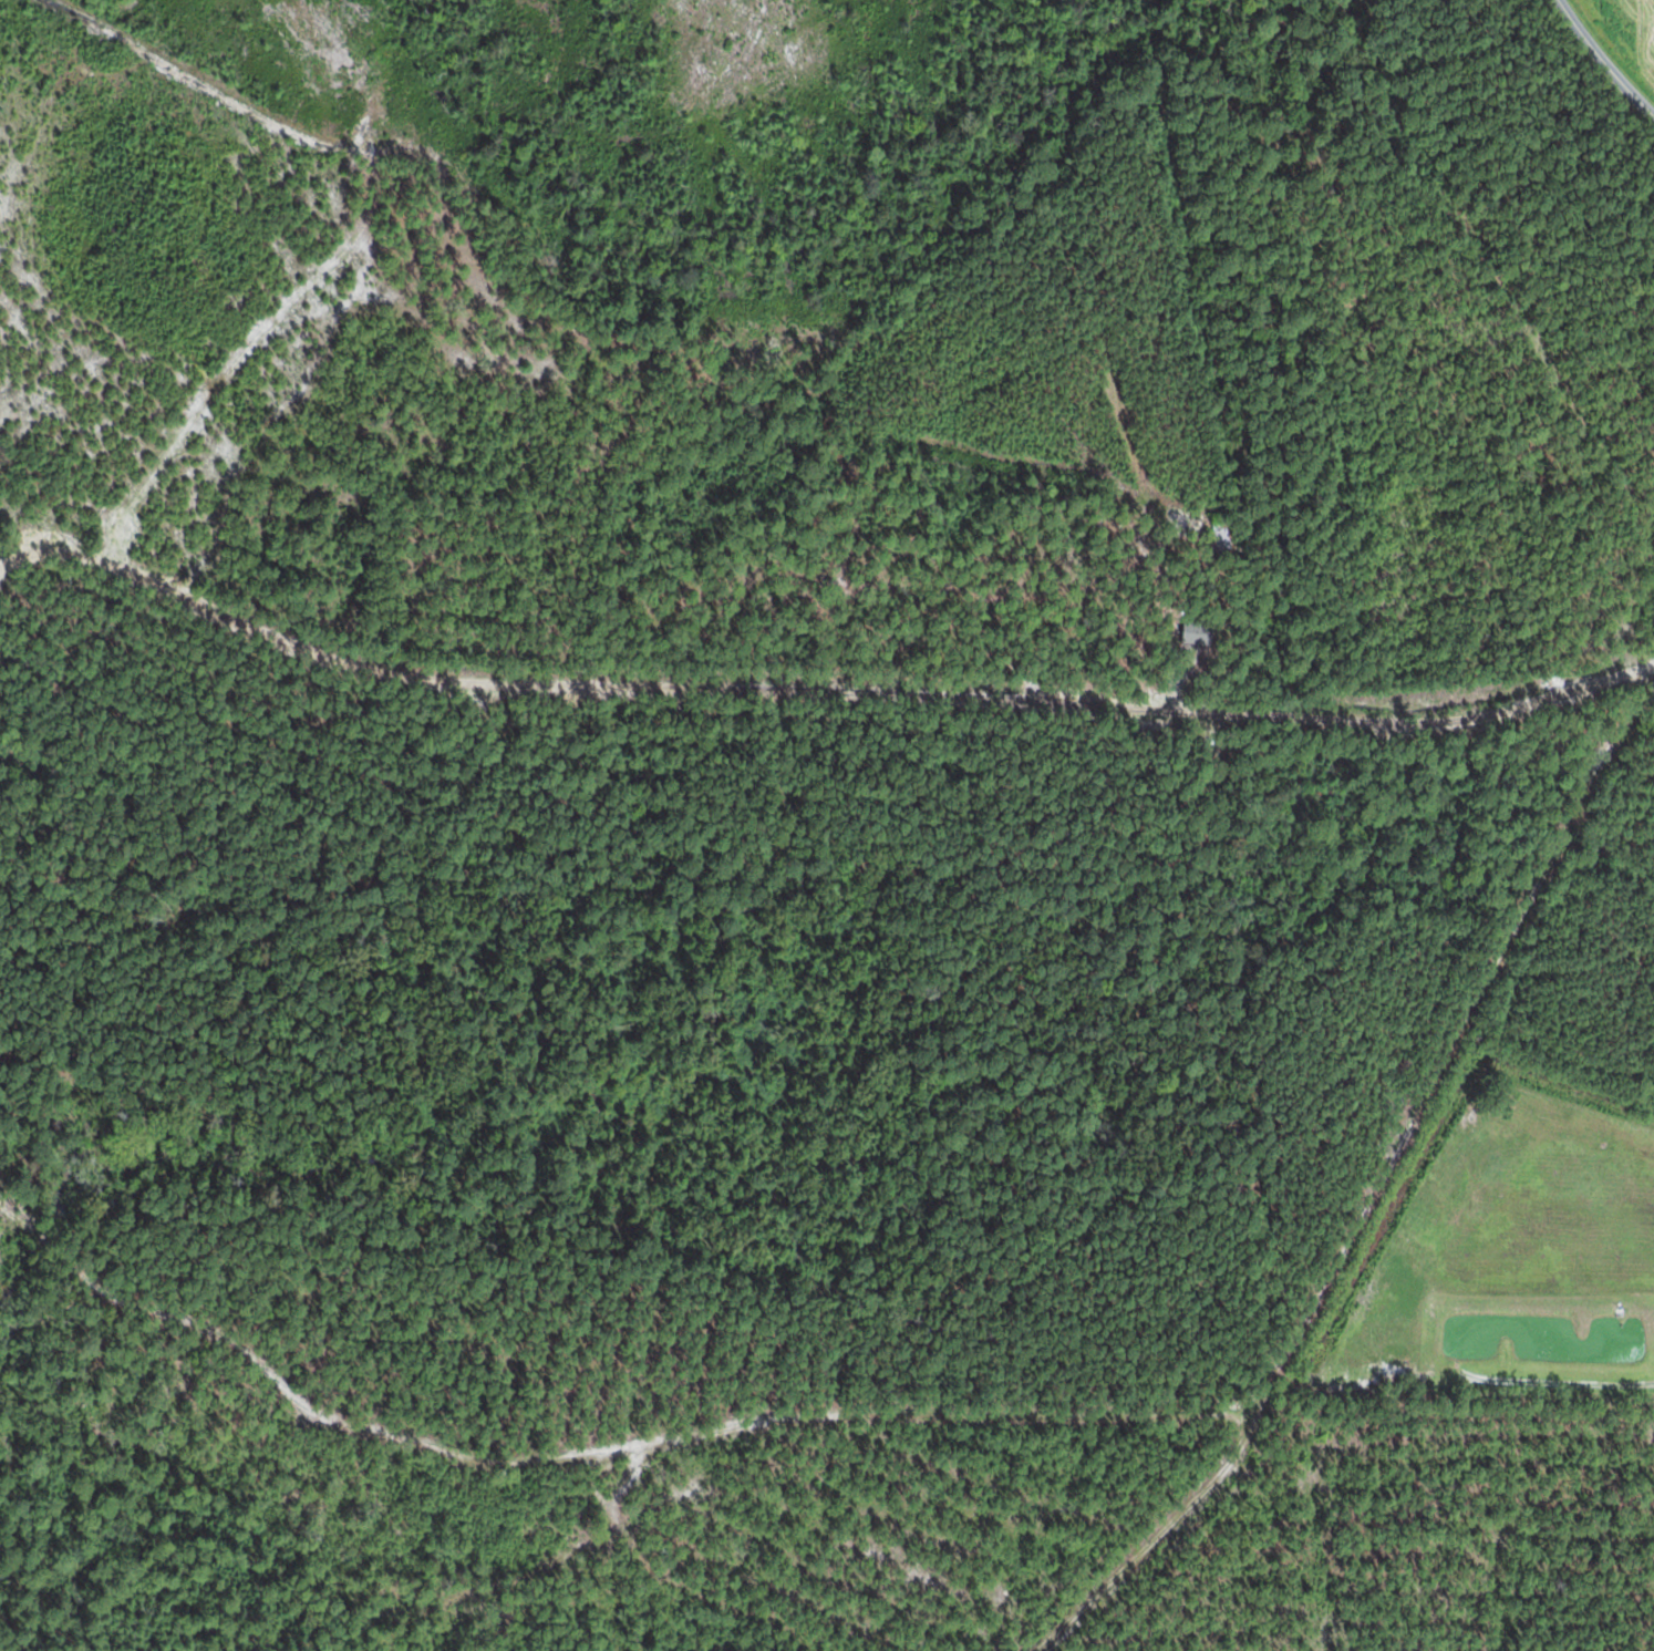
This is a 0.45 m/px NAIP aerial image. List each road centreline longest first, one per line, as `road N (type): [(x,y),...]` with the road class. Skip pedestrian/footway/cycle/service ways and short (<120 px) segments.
road 1 (residential): [(1653,115),(1564,0)]

